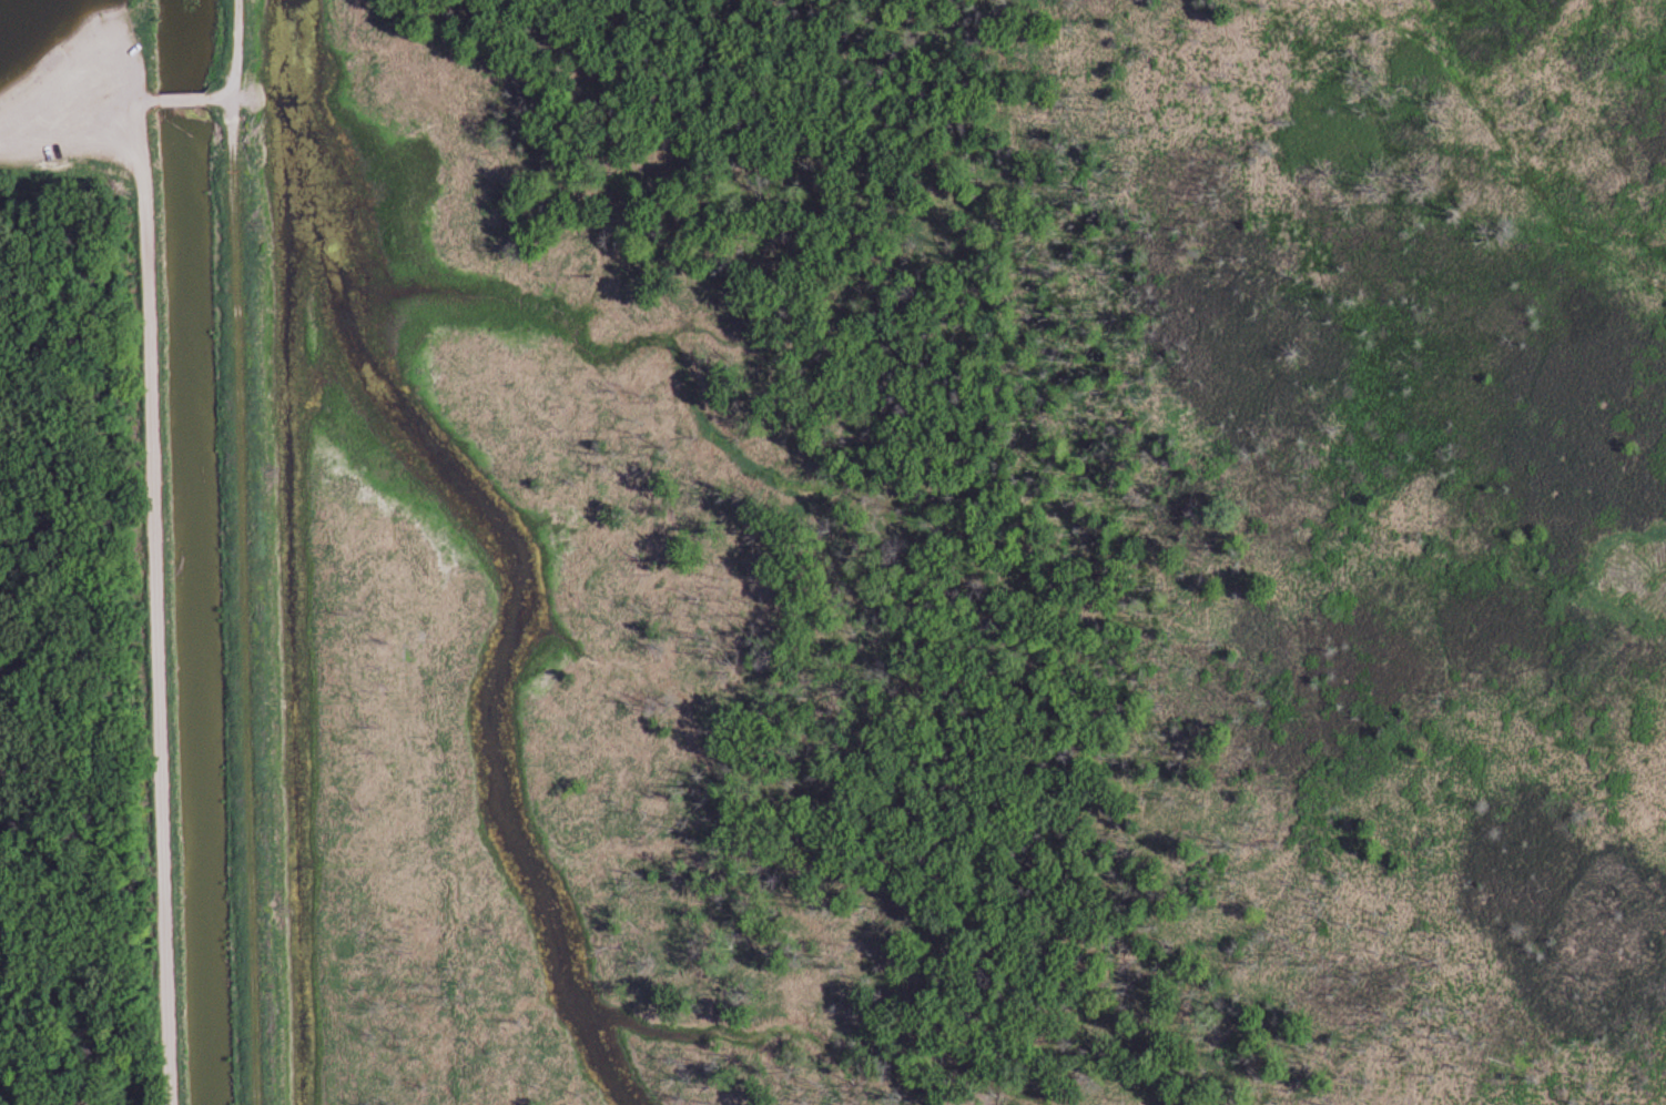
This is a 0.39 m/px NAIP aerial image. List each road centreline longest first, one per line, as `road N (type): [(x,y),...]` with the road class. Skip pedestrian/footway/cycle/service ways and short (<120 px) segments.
road 1 (track): [(151,0),(138,47),(135,240),(161,1104)]

